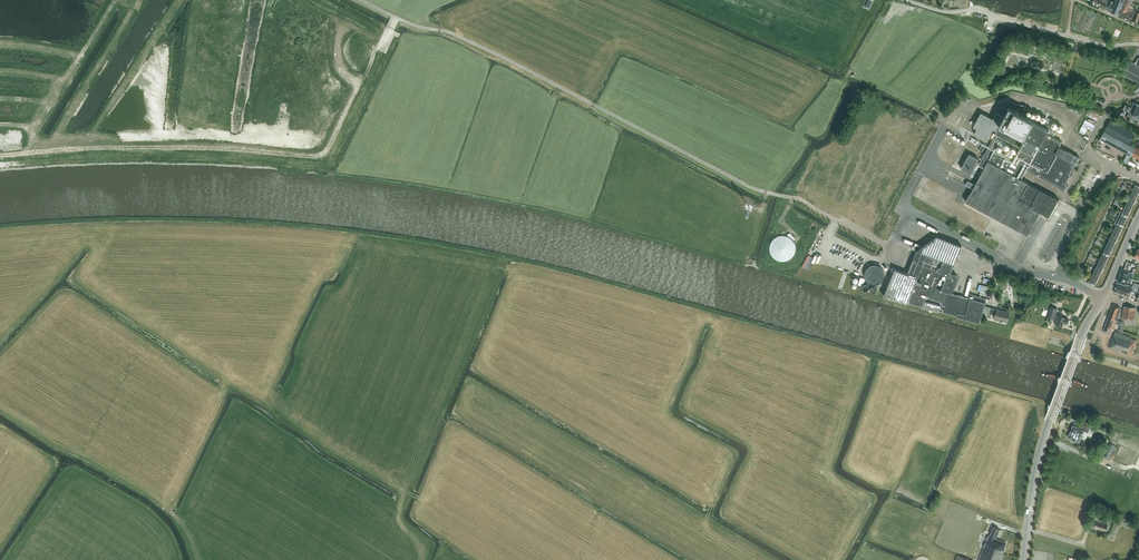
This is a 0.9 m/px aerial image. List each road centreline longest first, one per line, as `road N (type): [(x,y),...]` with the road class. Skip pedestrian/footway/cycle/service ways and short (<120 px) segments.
road 1 (tertiary): [(1023,559),(1043,437),(1103,297)]
road 2 (unclassified): [(1138,45),(1098,44),(977,10),(945,12),(906,0)]
road 3 (unclassified): [(1103,297),(1020,269),(903,206)]

